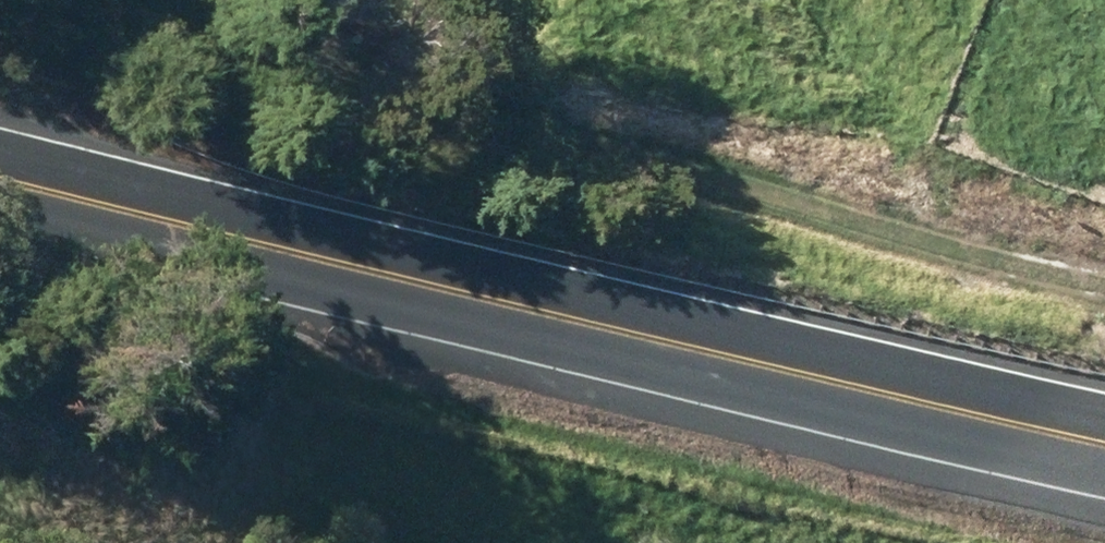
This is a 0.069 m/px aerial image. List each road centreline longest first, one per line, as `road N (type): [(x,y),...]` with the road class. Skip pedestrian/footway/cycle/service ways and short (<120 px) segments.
road 1 (primary): [(0,201),(1104,477)]
road 2 (track): [(377,0),(669,144),(1104,284)]

